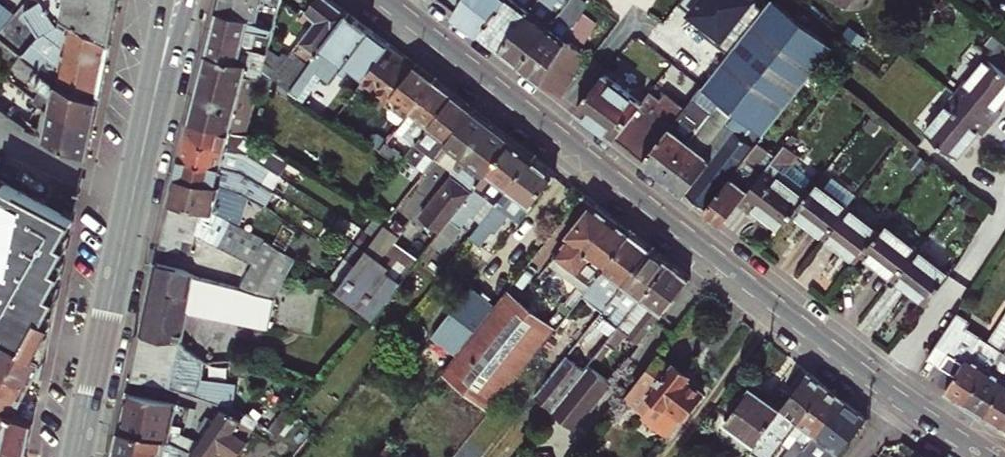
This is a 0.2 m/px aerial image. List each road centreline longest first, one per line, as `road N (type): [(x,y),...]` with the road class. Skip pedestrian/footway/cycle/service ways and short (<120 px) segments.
road 1 (secondary): [(383,0),(882,388)]
road 2 (primary): [(142,151),(77,456)]
road 3 (residential): [(882,388),(1004,216)]
road 4 (primary): [(142,151),(193,0)]
road 5 (primary): [(168,0),(142,151)]

